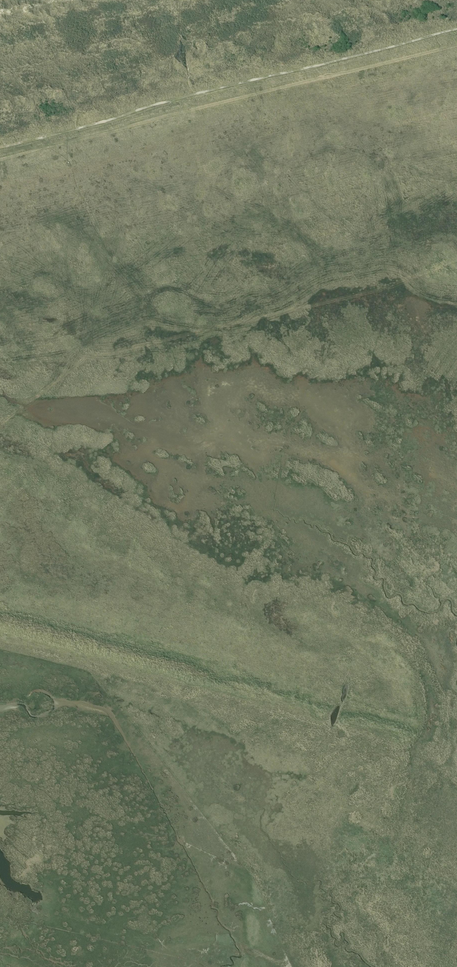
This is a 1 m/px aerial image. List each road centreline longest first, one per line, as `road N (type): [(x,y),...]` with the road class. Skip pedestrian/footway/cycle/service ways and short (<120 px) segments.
road 1 (track): [(0,147),(456,31)]

